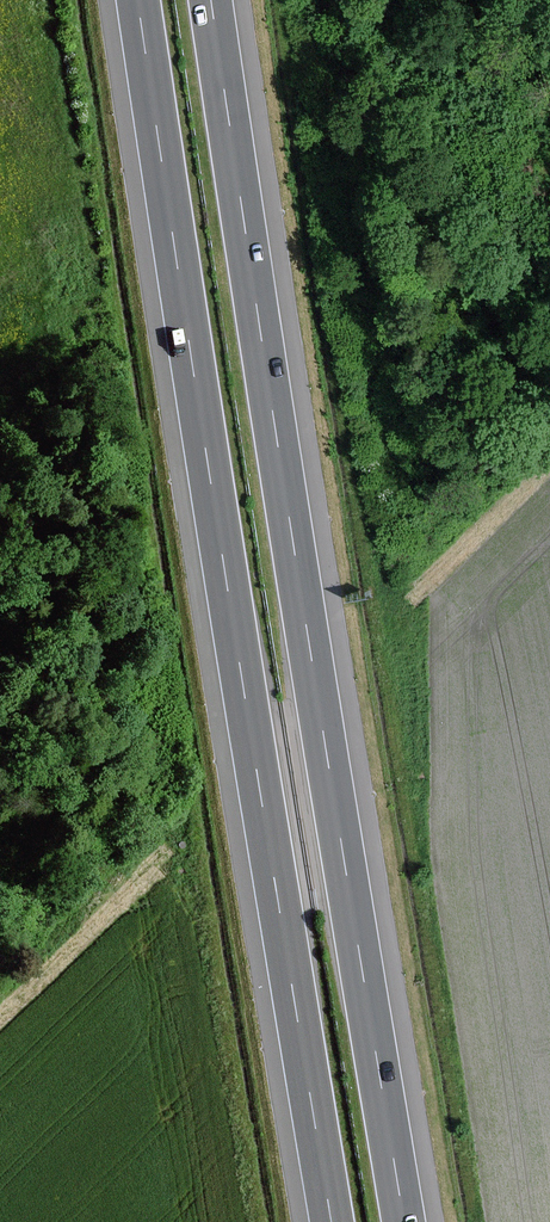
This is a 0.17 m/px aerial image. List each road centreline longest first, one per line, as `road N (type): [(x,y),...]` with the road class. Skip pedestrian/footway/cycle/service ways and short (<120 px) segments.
road 1 (motorway): [(137,0),(331,1221)]
road 2 (motorway): [(404,1221),(212,0)]

